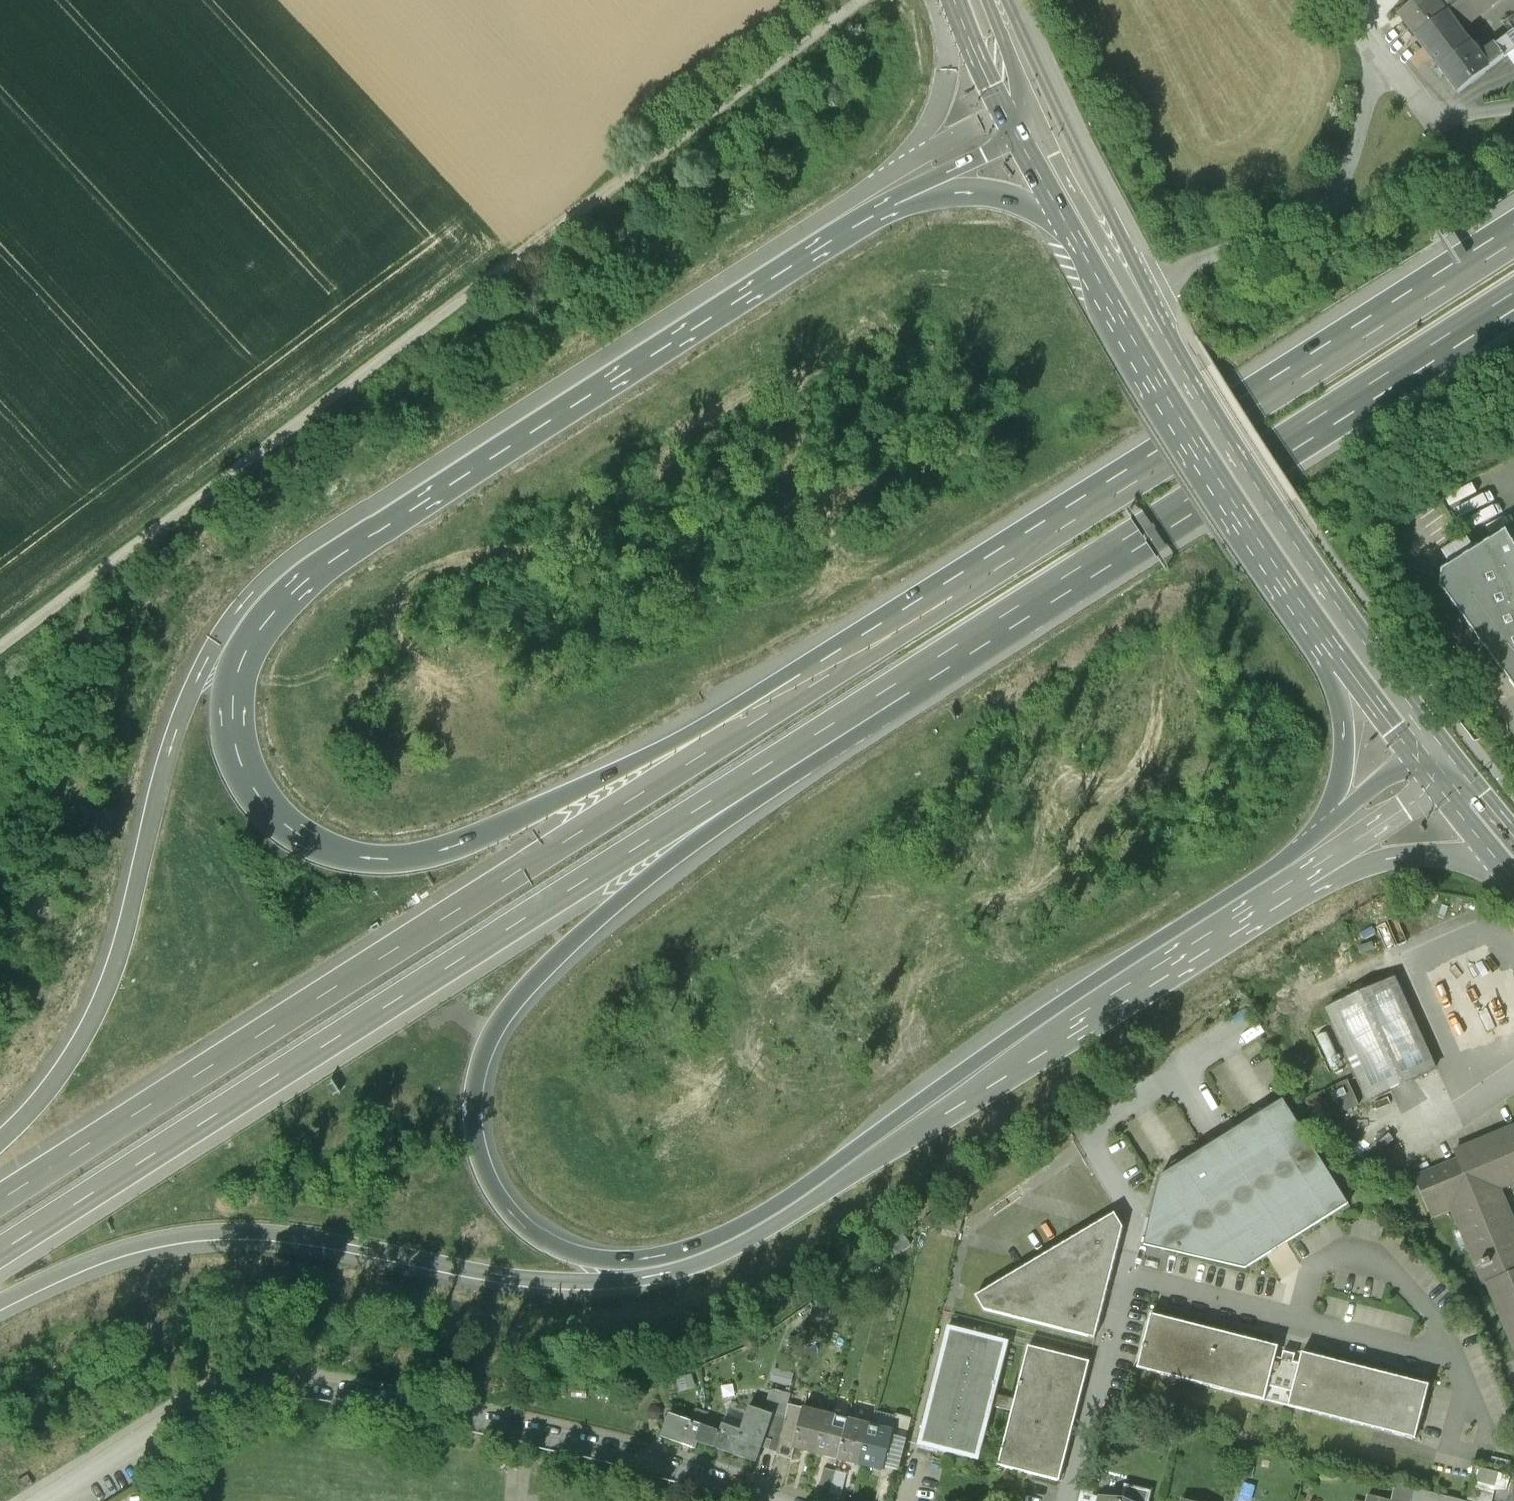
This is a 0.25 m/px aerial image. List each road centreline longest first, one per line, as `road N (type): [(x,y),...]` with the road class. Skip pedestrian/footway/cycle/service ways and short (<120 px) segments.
road 1 (motorway): [(1318,836),(1018,1024),(835,1165),(752,1216),(652,1255),(584,1253),(539,1233),(498,1188),(480,1136),(480,1079),(507,1014),(558,960),(742,818),(872,697)]
road 2 (motorway): [(754,724),(630,766),(466,843),(363,862),(302,837),(280,819),(249,778),(235,728),(243,665),(305,586),(849,228)]
road 3 (motorway): [(0,1302),(136,1247),(211,1233),(287,1238),(519,1286),(566,1288),(674,1272),(734,1247),(839,1182),(1281,893)]
road 4 (motorway): [(890,175),(311,543),(228,619),(177,706),(119,947),(98,1000),(67,1054),(0,1128)]
road 5 (track): [(866,0),(0,648)]
road 6 (motorway): [(0,1251),(872,697)]
road 7 (motorway): [(1513,243),(754,724)]
road 8 (motorway): [(754,724),(0,1201)]
road 9 (residential): [(772,1500),(502,1428),(324,1388),(267,1386),(190,1416),(42,1500)]
road 10 (motorway): [(872,697),(1513,291)]
road 11 (secondary): [(1127,297),(1321,608)]
road 12 (secondary): [(1108,268),(1112,211),(1021,26),(1000,0)]
road 13 (motorway): [(849,228),(970,194),(1081,228)]
road 14 (motorway): [(1281,893),(1368,865),(1433,856),(1513,877)]
road 15 (motorway): [(1321,608),(1343,744),(1318,836)]
road 16 (residential): [(1328,211),(1127,297)]
road 17 (motorway): [(1281,893),(1445,774)]
road 18 (motorway): [(849,228),(1027,135)]
road 19 (residential): [(1513,140),(1328,211)]
road 20 (motorway): [(946,0),(944,92),(890,175)]
road 21 (secondary): [(1321,608),(1424,748)]
road 22 (unclassified): [(1386,56),(1346,180),(1328,211)]
road 23 (motorway): [(1015,109),(890,175)]
road 24 (motorway): [(1424,748),(1318,836)]

